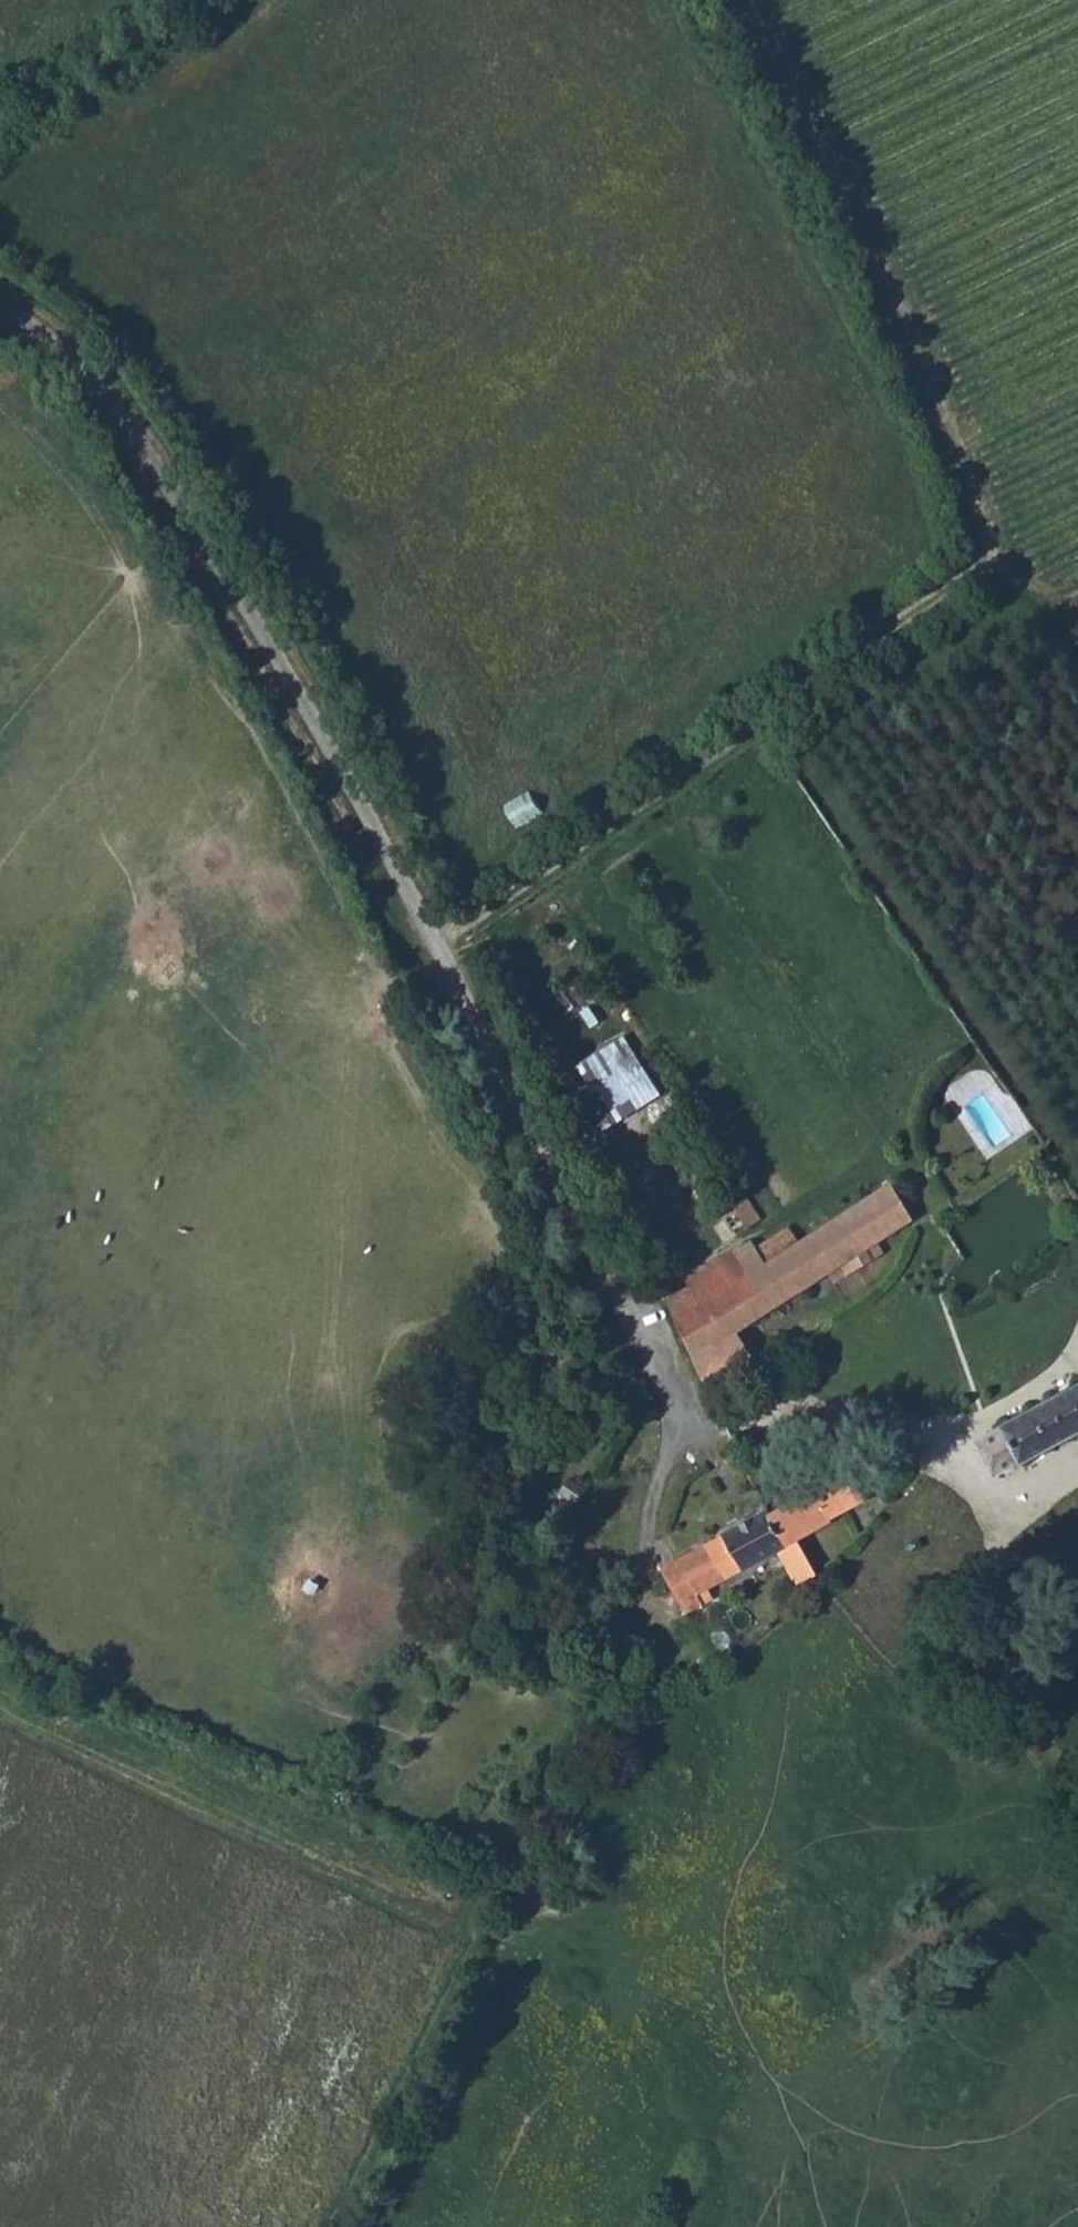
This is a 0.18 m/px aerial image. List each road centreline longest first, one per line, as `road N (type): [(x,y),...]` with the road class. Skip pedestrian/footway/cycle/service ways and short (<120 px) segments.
road 1 (unclassified): [(0,303),(102,392),(197,529),(343,767),(653,1357),(669,1395),(669,1428),(635,1612)]
road 2 (track): [(635,1612),(327,2226)]
road 3 (track): [(436,943),(979,571)]

